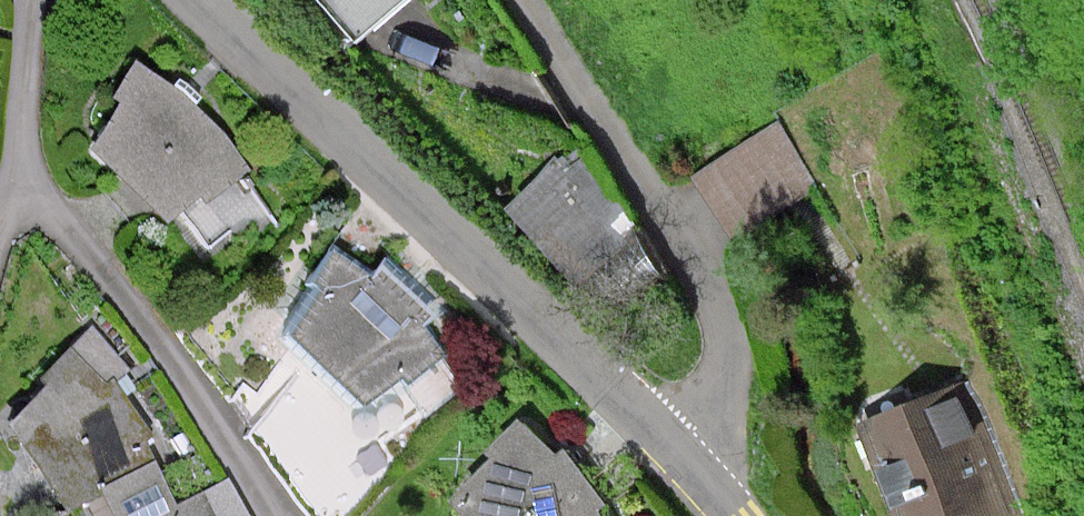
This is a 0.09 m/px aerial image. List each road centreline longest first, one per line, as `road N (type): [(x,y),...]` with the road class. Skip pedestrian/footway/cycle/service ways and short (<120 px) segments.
road 1 (tertiary): [(673,452),(193,0)]
road 2 (residential): [(673,452),(717,396),(728,346),(698,269),(525,0)]
road 3 (residential): [(268,515),(228,440),(102,268)]
road 4 (residential): [(32,0),(13,183)]
road 5 (residential): [(102,268),(13,183)]

